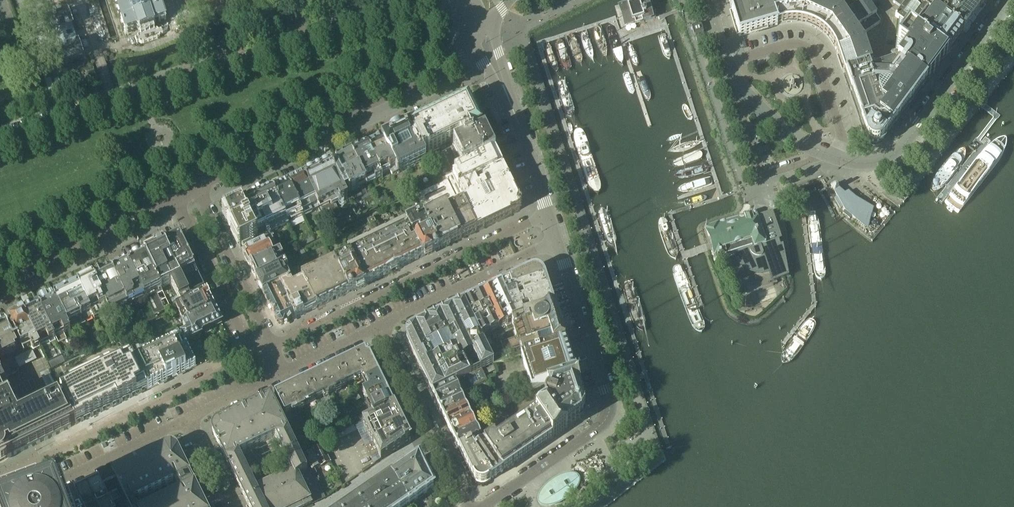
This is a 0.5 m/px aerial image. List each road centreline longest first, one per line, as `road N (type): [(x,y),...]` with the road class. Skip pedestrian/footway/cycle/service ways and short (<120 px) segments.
road 1 (residential): [(413,0),(0,136)]
road 2 (tertiary): [(480,506),(607,414),(556,239)]
road 3 (residential): [(196,183),(460,59),(473,44)]
road 4 (residential): [(547,213),(273,346)]
road 5 (residential): [(253,356),(0,478)]
road 6 (residential): [(840,158),(871,163),(896,154),(1010,0)]
road 7 (residential): [(2,506),(187,417)]
road 8 (residential): [(840,158),(843,136),(812,50),(788,45),(728,63)]
road 9 (residential): [(379,326),(556,239)]
road 10 (residential): [(0,280),(174,195)]
road 11 (residential): [(273,346),(196,183)]
road 12 (residential): [(174,195),(253,356)]
road 13 (residential): [(728,63),(776,126),(840,158)]
road 14 (residential): [(327,506),(433,436)]
road 15 (residential): [(433,436),(379,326)]
road 16 (tertiary): [(522,141),(486,24)]

